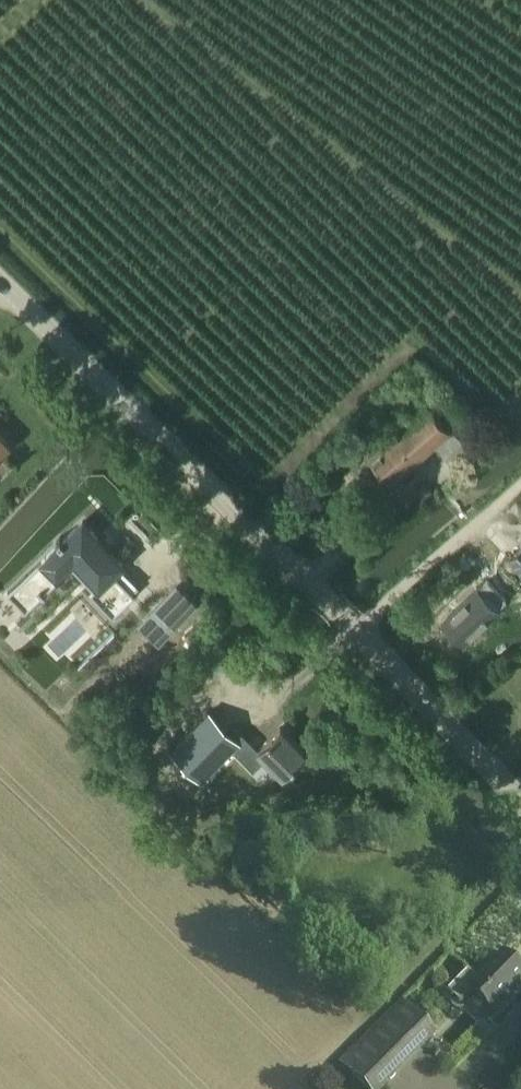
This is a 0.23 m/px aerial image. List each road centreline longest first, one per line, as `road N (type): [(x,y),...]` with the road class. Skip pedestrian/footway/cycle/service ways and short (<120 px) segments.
road 1 (tertiary): [(520,803),(356,628),(0,282)]
road 2 (track): [(356,628),(520,485)]

